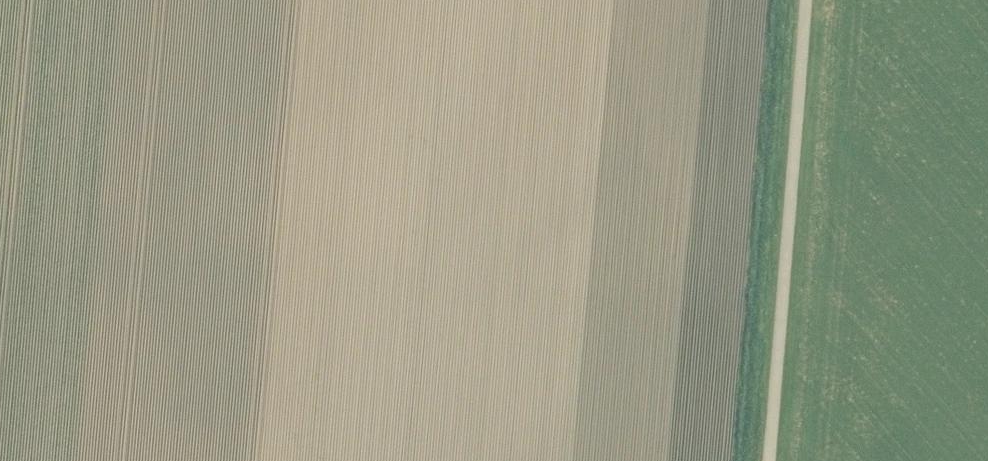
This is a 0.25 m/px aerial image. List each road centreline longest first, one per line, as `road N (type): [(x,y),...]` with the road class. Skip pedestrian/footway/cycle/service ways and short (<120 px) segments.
road 1 (unclassified): [(769,460),(805,0)]

